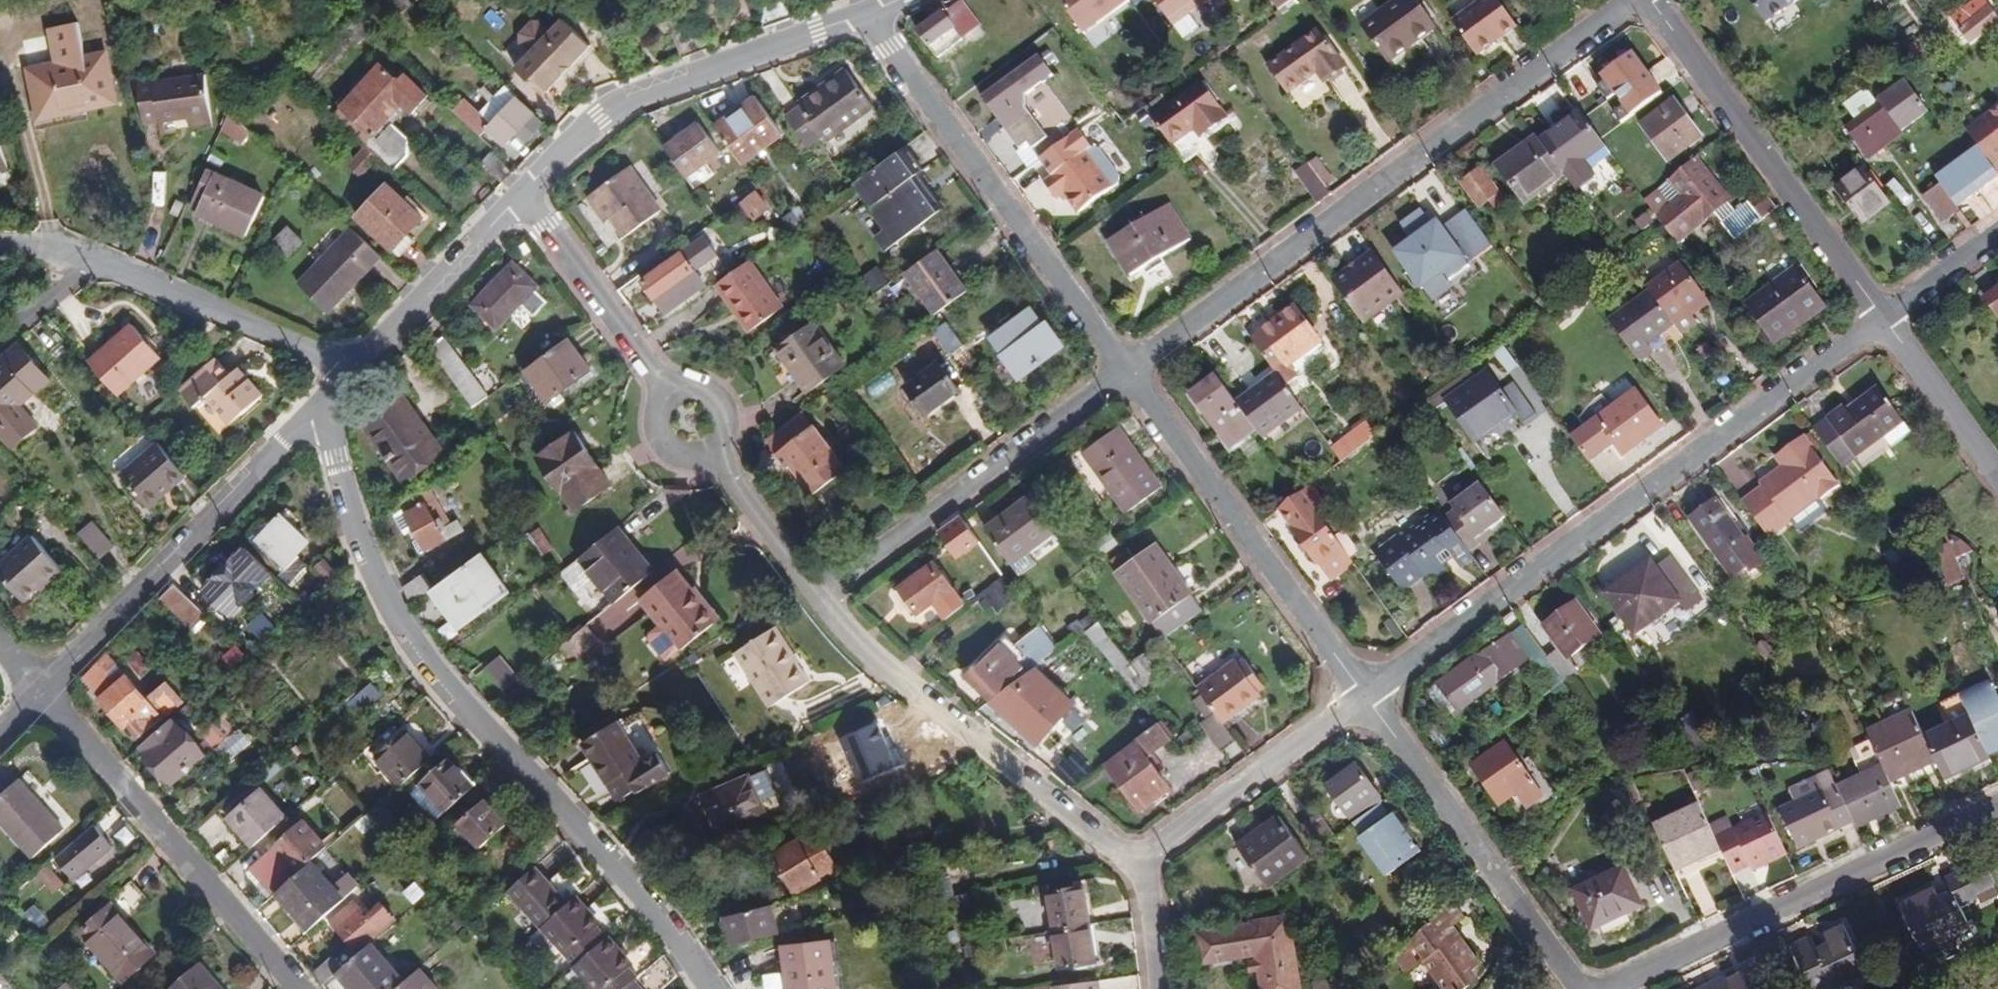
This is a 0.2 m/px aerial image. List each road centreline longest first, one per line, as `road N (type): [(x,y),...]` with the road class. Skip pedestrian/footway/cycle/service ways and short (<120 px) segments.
road 1 (residential): [(710,988),(655,911),(478,723),(401,625),(351,514),(328,412)]
road 2 (residential): [(1883,316),(1364,695)]
road 3 (residential): [(1126,372),(1629,0)]
road 4 (residential): [(868,13),(1126,372)]
road 5 (residential): [(1607,988),(1997,806)]
road 6 (residential): [(1137,862),(922,699),(821,598)]
road 7 (residential): [(1126,372),(1364,695)]
road 8 (residential): [(43,690),(307,421),(328,412)]
road 9 (residential): [(522,195),(587,132),(642,96),(868,13)]
road 10 (residential): [(43,690),(301,988)]
road 11 (residential): [(1649,0),(1883,316)]
road 12 (residential): [(821,598),(1126,372)]
road 13 (residential): [(1364,695),(1580,988)]
road 14 (residential): [(1364,695),(1137,862)]
road 15 (residential): [(344,371),(84,271)]
road 16 (residential): [(344,371),(522,195)]
road 17 (residential): [(668,392),(522,195)]
road 18 (residential): [(1883,316),(1997,476)]
road 19 (residential): [(821,598),(714,454)]
road 20 (residential): [(1997,233),(1883,316)]
road 21 (residential): [(1158,988),(1137,862)]

